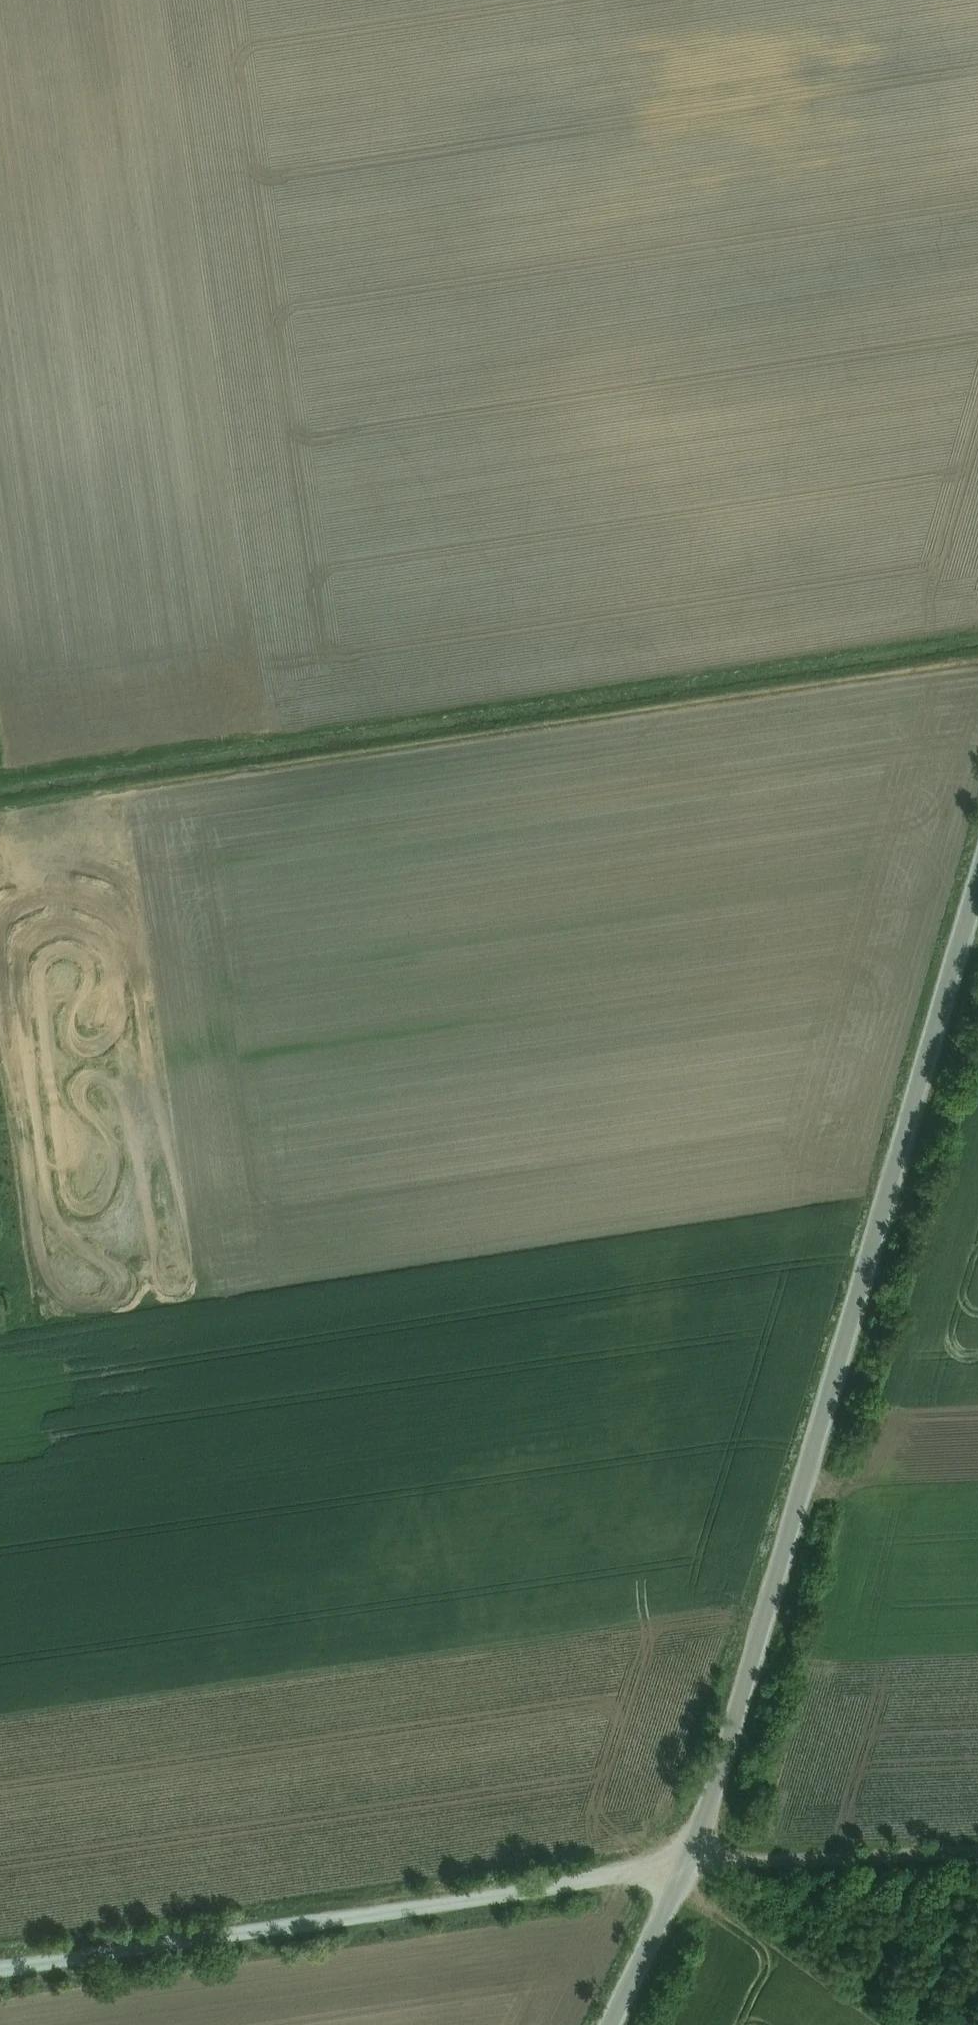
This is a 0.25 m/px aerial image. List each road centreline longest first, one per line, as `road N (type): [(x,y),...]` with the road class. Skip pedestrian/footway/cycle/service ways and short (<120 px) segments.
road 1 (unclassified): [(692,1864),(977,875)]
road 2 (track): [(692,1864),(0,1975)]
road 3 (unclassified): [(692,1864),(977,1853)]
road 4 (unclassified): [(614,2024),(692,1864)]

